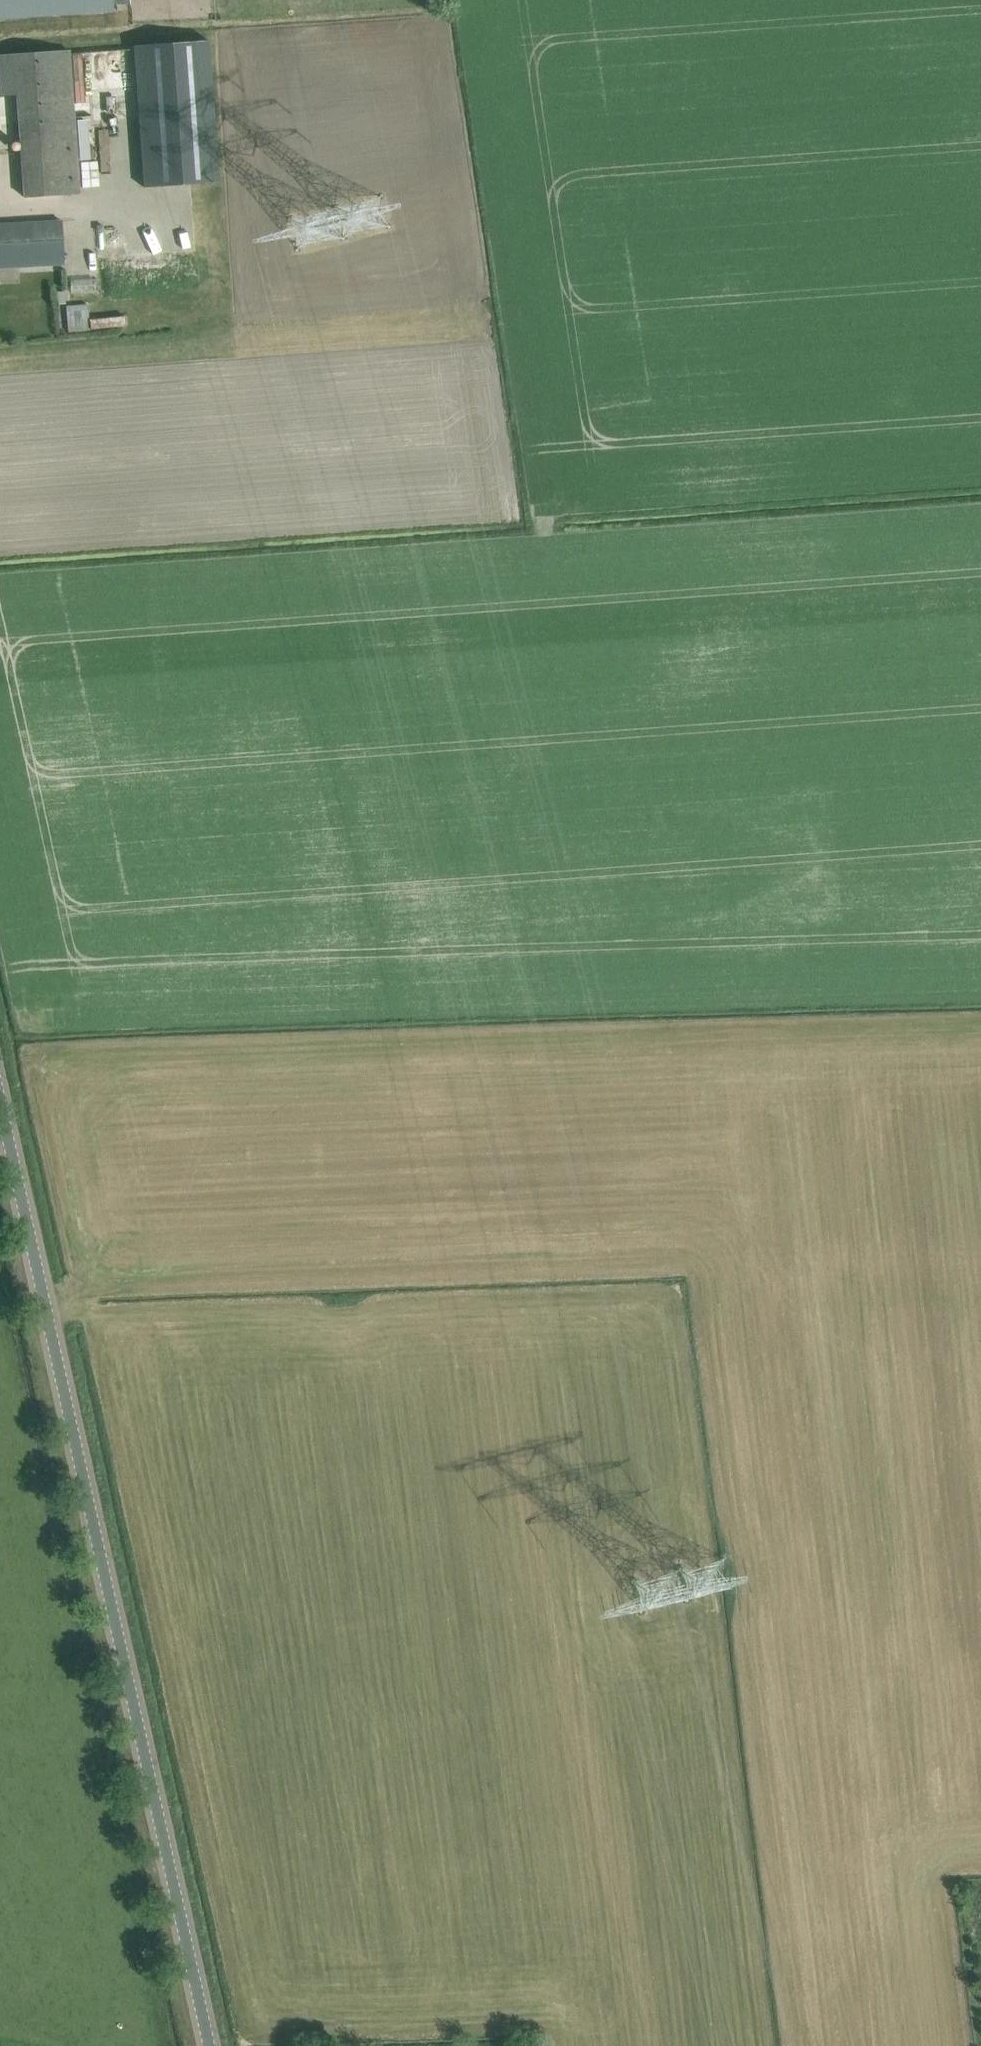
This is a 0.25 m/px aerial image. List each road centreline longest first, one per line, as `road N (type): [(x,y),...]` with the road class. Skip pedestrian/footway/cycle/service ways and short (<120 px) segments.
road 1 (tertiary): [(209,2045),(0,1103)]

